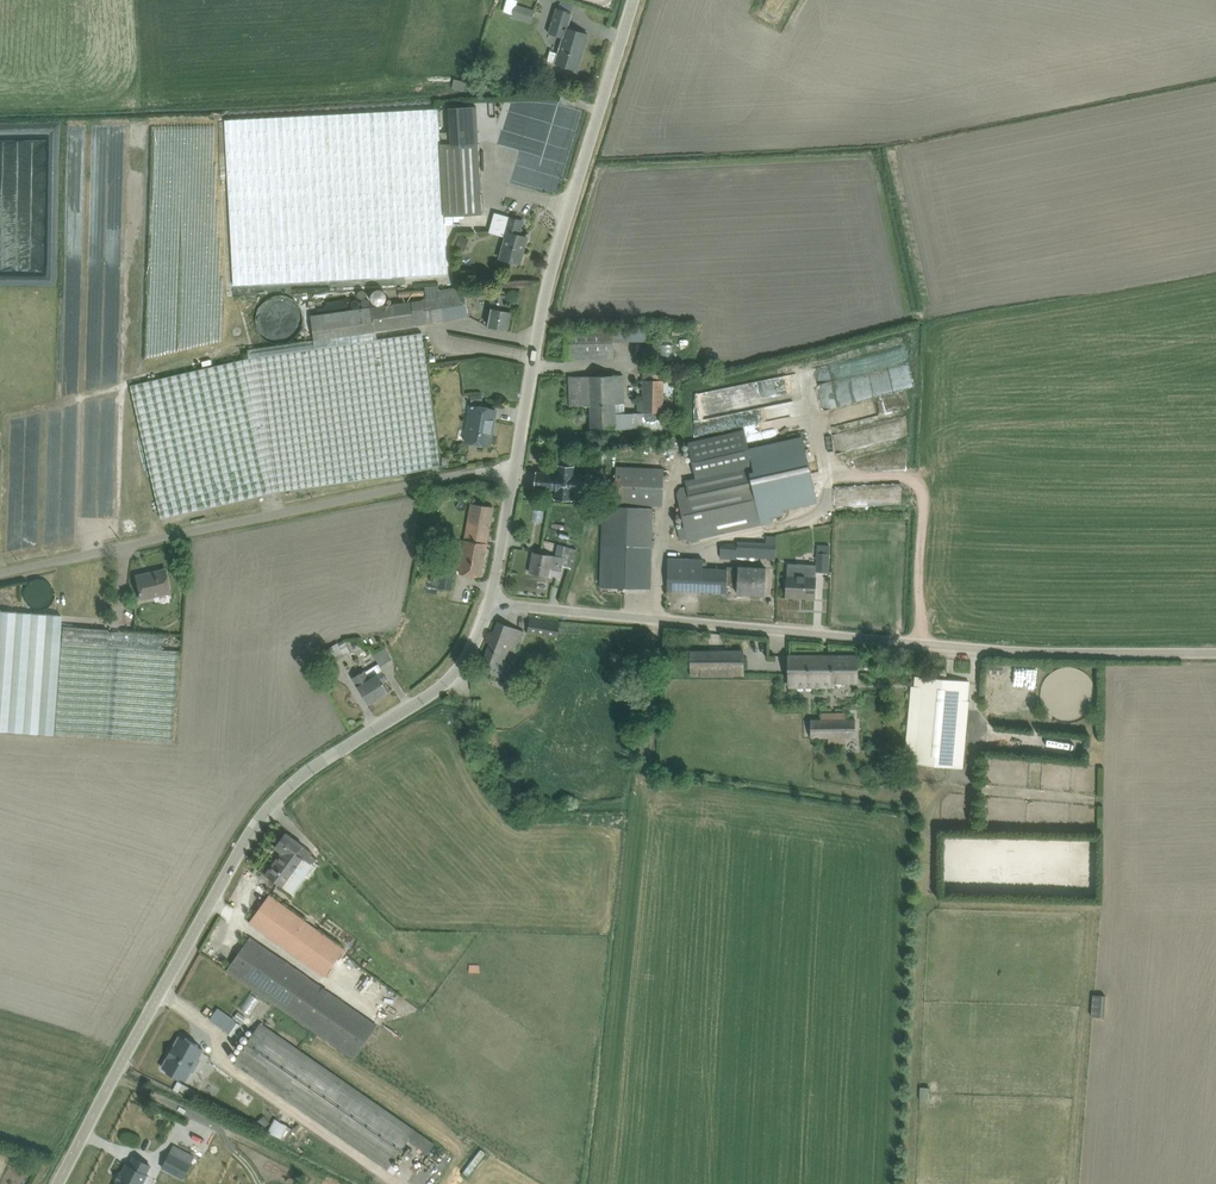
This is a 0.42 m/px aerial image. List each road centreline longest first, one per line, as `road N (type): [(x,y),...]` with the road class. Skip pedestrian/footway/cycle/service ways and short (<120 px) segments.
road 1 (tertiary): [(490,604),(474,646),(437,690),(304,773),(257,822),(59,1183)]
road 2 (unclassified): [(490,604),(1023,651),(1215,652)]
road 3 (unclassified): [(0,573),(433,481),(514,472)]
road 4 (tertiary): [(634,0),(544,301),(514,472)]
road 5 (tertiary): [(514,472),(490,604)]

